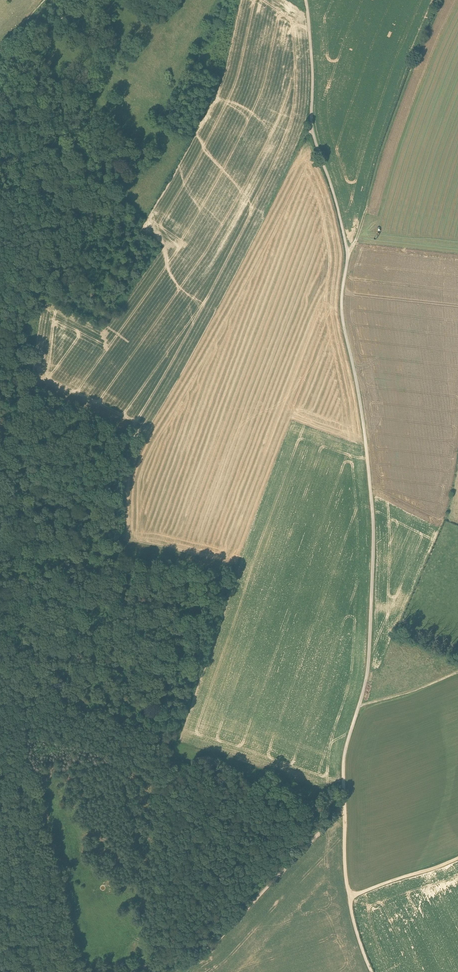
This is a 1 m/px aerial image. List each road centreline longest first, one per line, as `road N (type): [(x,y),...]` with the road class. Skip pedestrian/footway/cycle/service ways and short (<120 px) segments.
road 1 (unclassified): [(344,803),(345,752),(368,668),(373,524),(342,312),(347,253),(311,127),(306,0)]
road 2 (track): [(440,0),(347,253)]
road 3 (track): [(92,751),(154,770),(196,826),(296,856)]
road 4 (track): [(124,971),(203,954),(296,856)]

